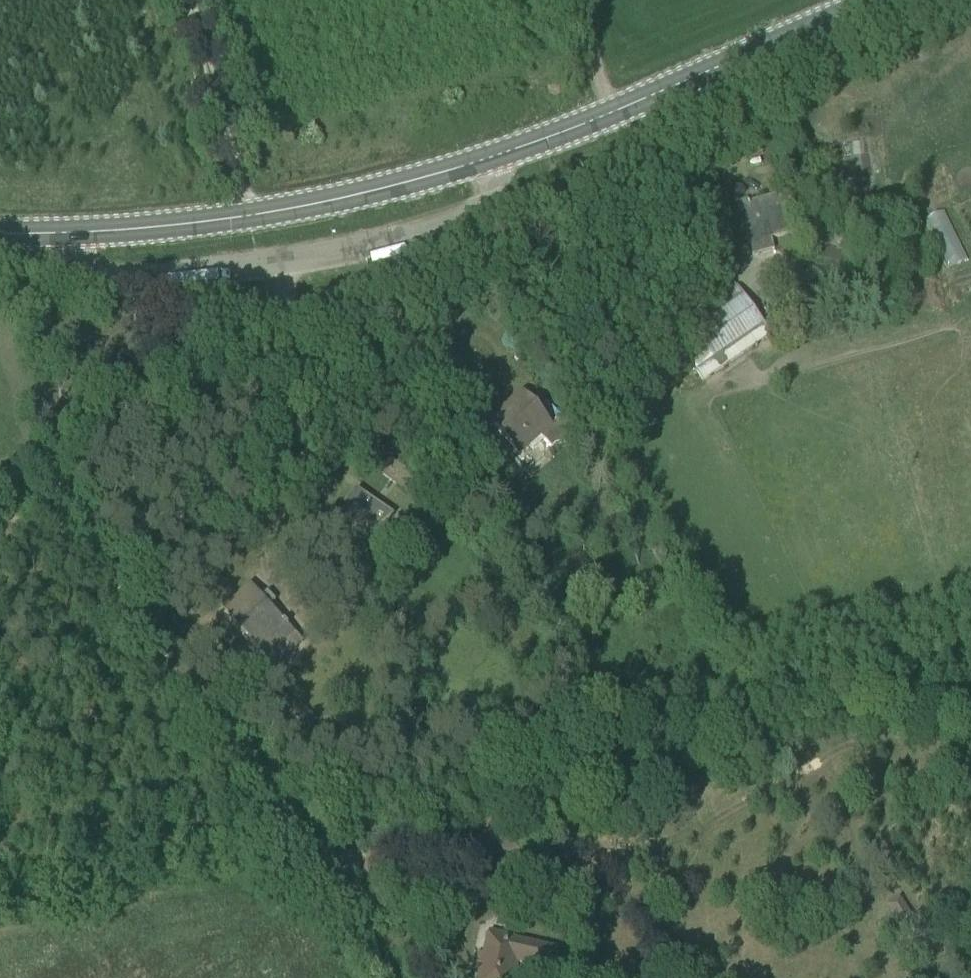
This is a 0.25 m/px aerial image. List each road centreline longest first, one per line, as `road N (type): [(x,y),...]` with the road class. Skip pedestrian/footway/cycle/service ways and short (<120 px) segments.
road 1 (secondary): [(879,0),(561,138),(408,184),(255,215)]
road 2 (track): [(53,459),(273,814),(307,845),(394,977)]
road 3 (track): [(0,487),(267,348),(282,306),(273,268)]
road 4 (track): [(273,268),(478,214),(492,159)]
road 5 (secondary): [(255,215),(0,235)]
road 6 (track): [(49,237),(109,283),(273,268)]
road 7 (unclassified): [(255,215),(195,0)]

